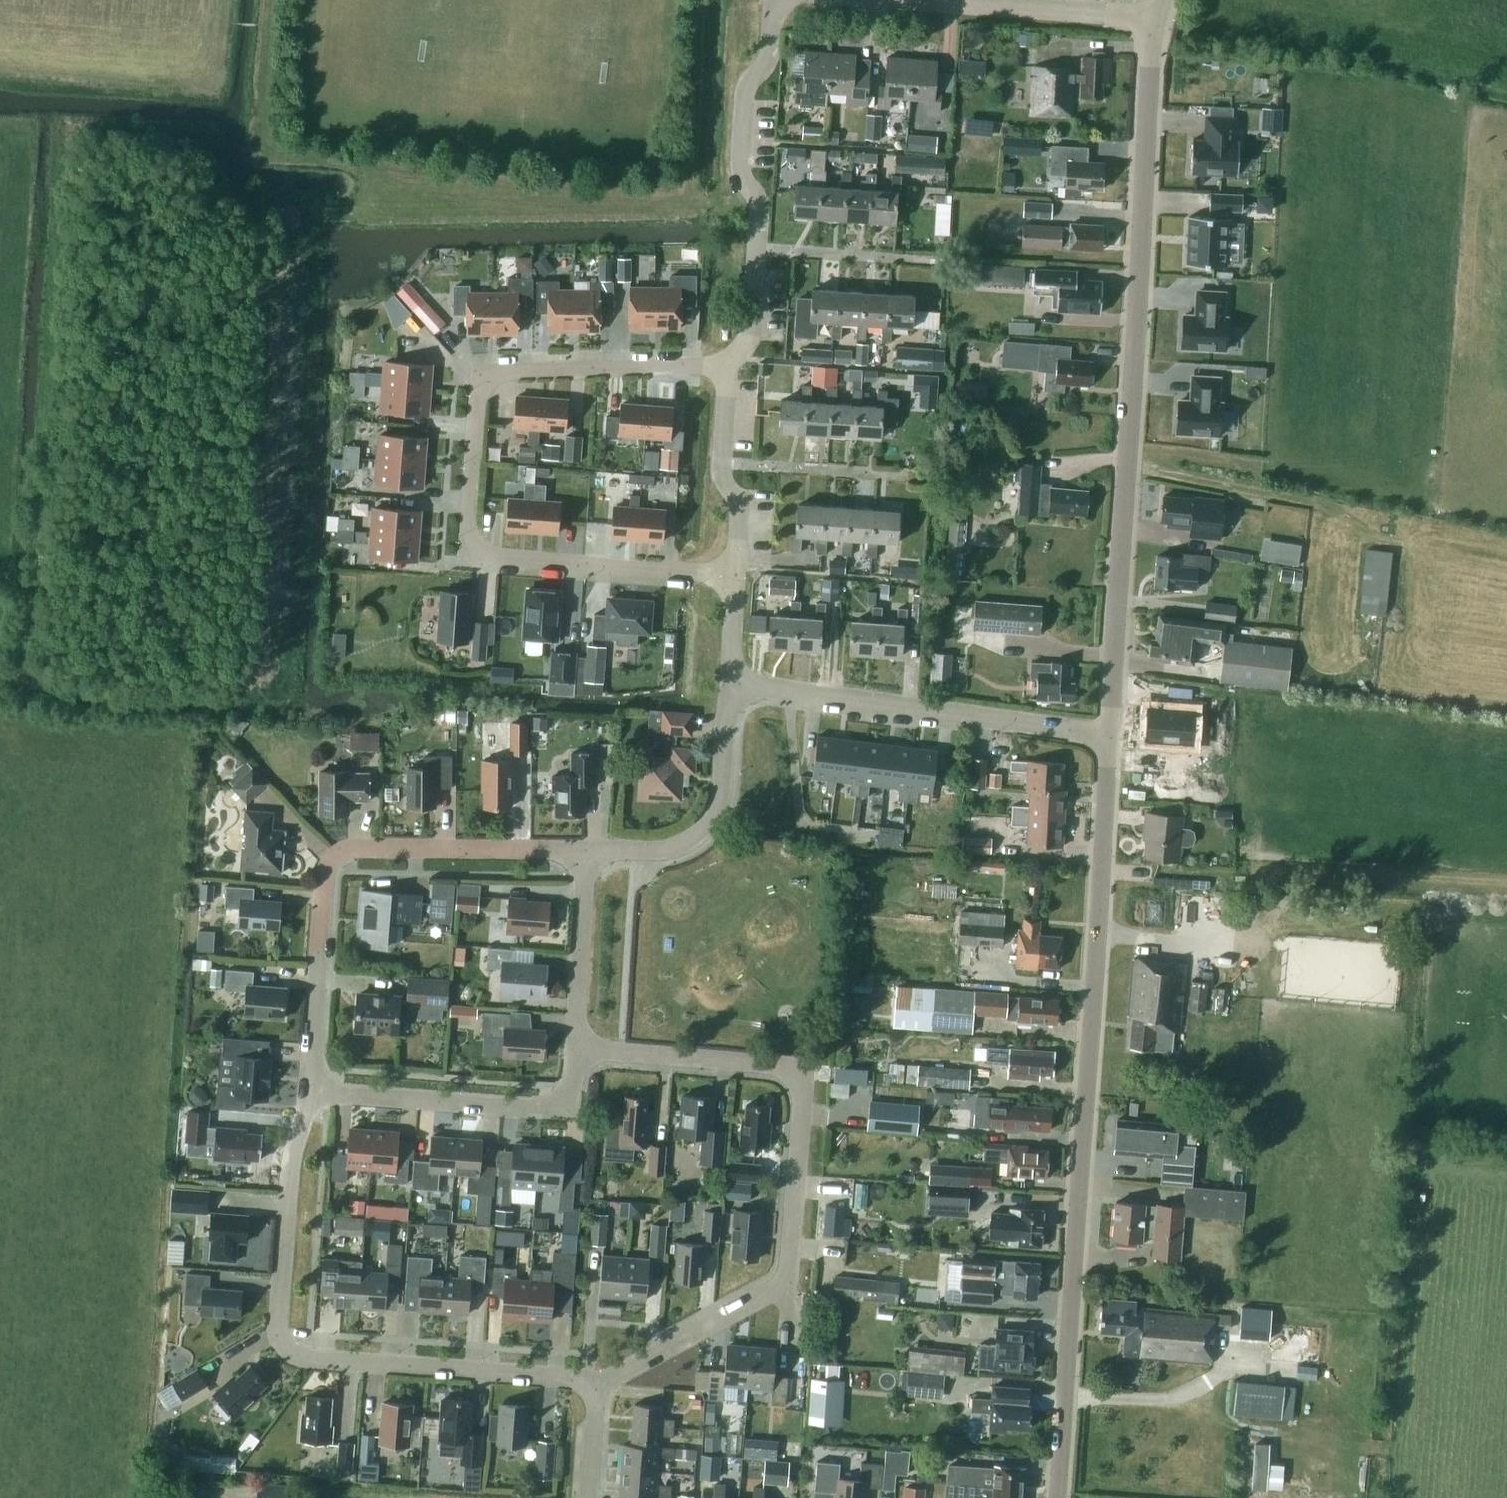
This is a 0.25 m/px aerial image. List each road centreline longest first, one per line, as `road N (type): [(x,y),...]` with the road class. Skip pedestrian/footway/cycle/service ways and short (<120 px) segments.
road 1 (unclassified): [(1054,1497),(1108,740)]
road 2 (unclassified): [(1108,740),(1150,30)]
road 3 (residential): [(734,575),(467,559),(475,376),(614,365),(726,370)]
road 4 (residential): [(602,1383),(790,1284),(806,1083),(788,1066),(577,1054)]
road 5 (residential): [(602,1383),(288,1352),(274,1332),(298,1117),(315,1094)]
road 6 (residential): [(315,1094),(328,863),(356,850),(593,857)]
road 7 (residential): [(726,370),(757,324),(762,200),(739,177),(745,81),(765,63),(768,0)]
road 8 (residential): [(1108,740),(731,684)]
road 9 (residential): [(577,1054),(573,1095),(557,1111),(315,1094)]
road 10 (residential): [(857,0),(1106,17),(1150,30)]
road 11 (residential): [(593,857),(667,857),(704,838),(722,806),(731,684)]
road 12 (residential): [(734,575),(738,501),(719,473),(726,370)]
road 13 (residential): [(577,1054),(593,857)]

